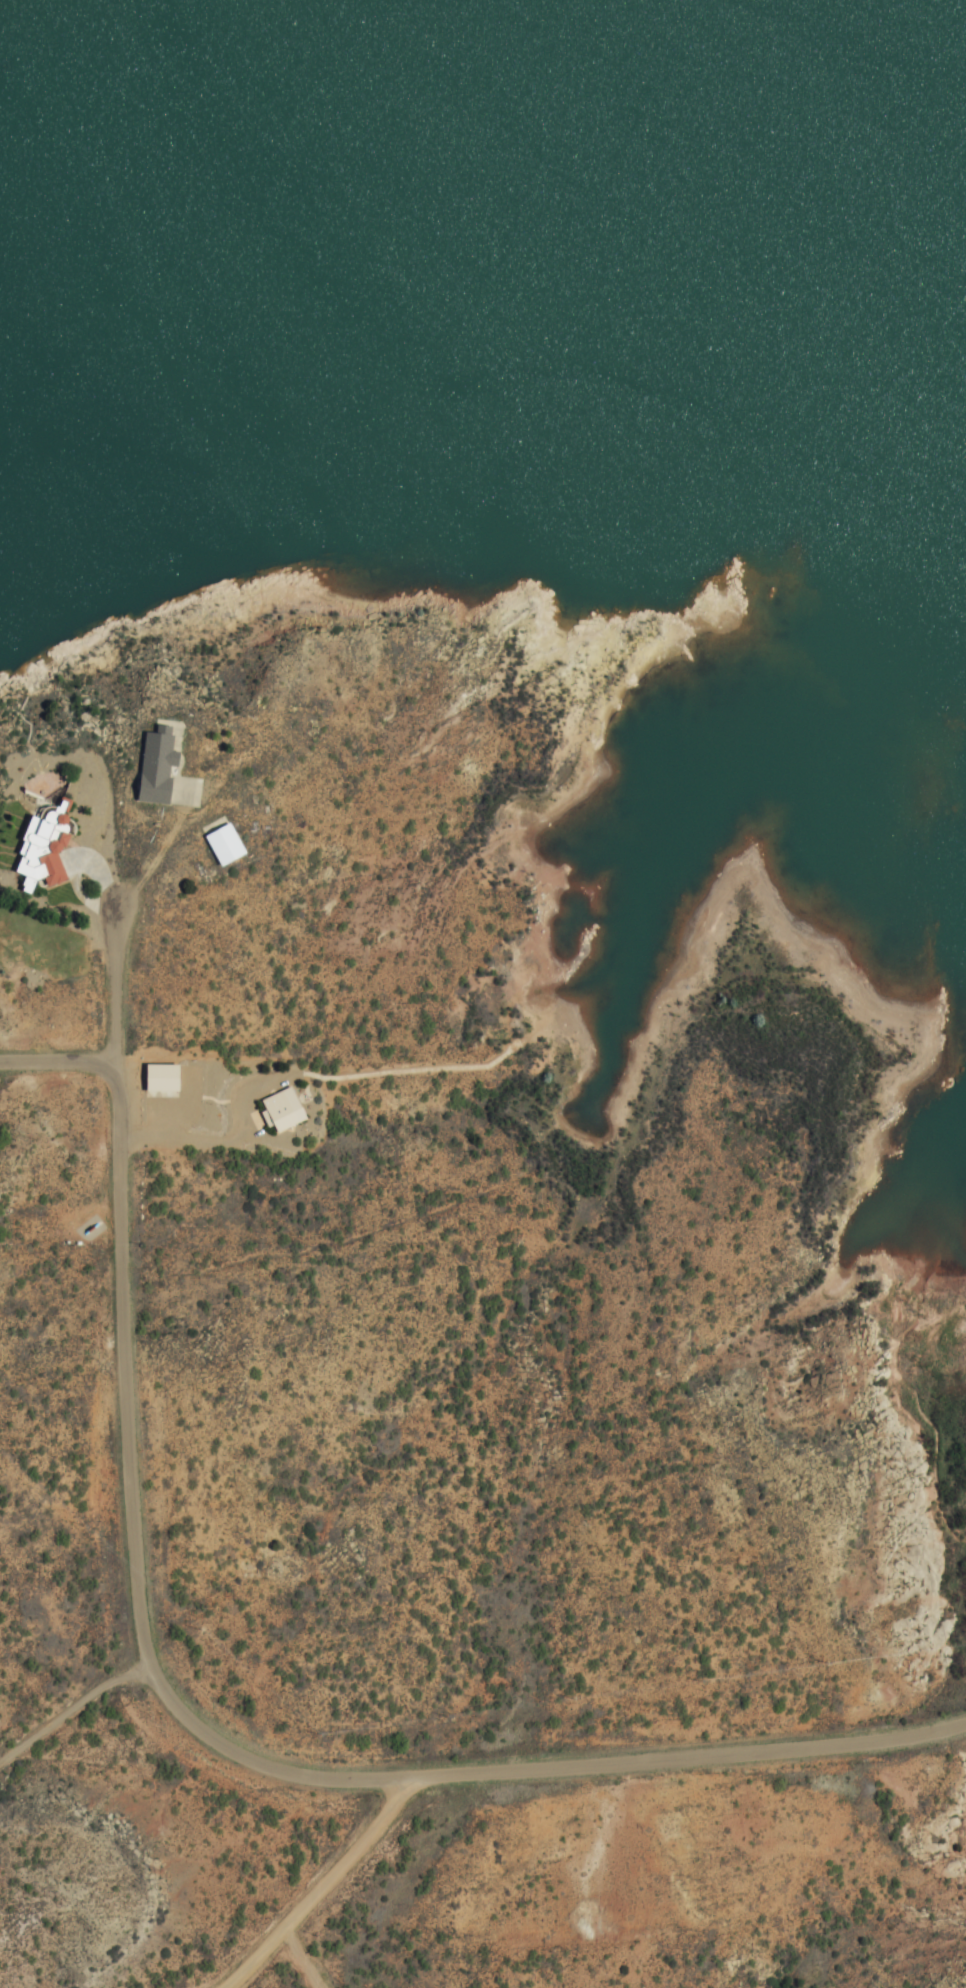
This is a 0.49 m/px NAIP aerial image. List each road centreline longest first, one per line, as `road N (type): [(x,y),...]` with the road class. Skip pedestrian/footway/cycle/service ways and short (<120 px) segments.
road 1 (residential): [(965,1726),(803,1751),(322,1779),(265,1767),(219,1744),(176,1709),(151,1672)]
road 2 (residential): [(151,1672),(127,1463),(109,1062),(0,1062)]
road 3 (residential): [(233,1987),(390,1825),(409,1778)]
road 4 (residential): [(151,1672),(109,1683),(0,1764)]
road 5 (residential): [(109,1062),(113,902)]

